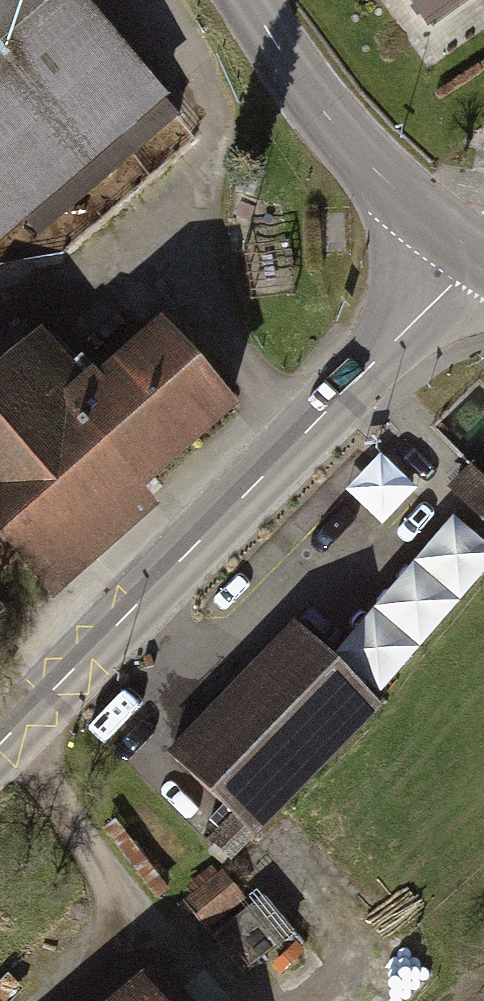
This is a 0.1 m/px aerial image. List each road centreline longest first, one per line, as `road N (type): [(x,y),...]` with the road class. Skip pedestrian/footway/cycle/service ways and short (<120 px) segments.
road 1 (secondary): [(0,743),(477,260)]
road 2 (tertiary): [(477,260),(325,121),(250,0)]

